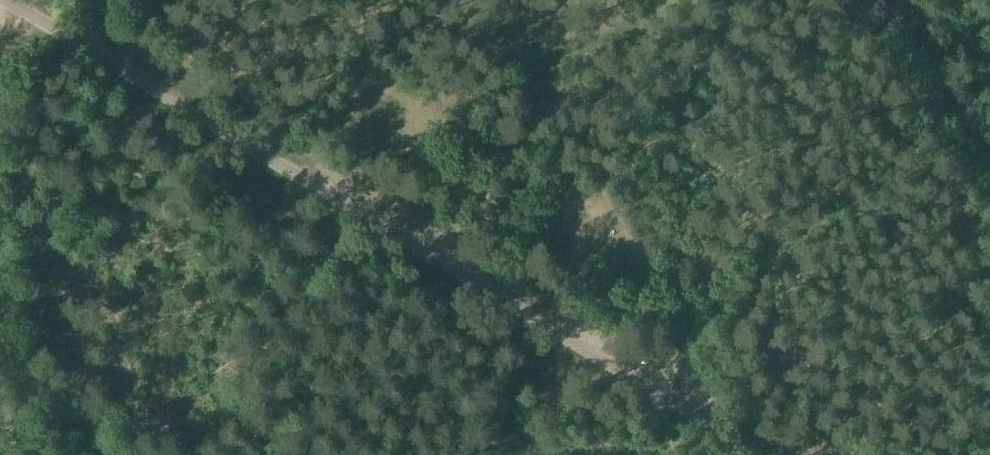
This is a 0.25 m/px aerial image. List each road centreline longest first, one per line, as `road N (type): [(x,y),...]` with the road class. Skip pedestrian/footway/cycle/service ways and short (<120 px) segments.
road 1 (unclassified): [(774,454),(0,1)]
road 2 (track): [(440,255),(553,82),(548,5)]

